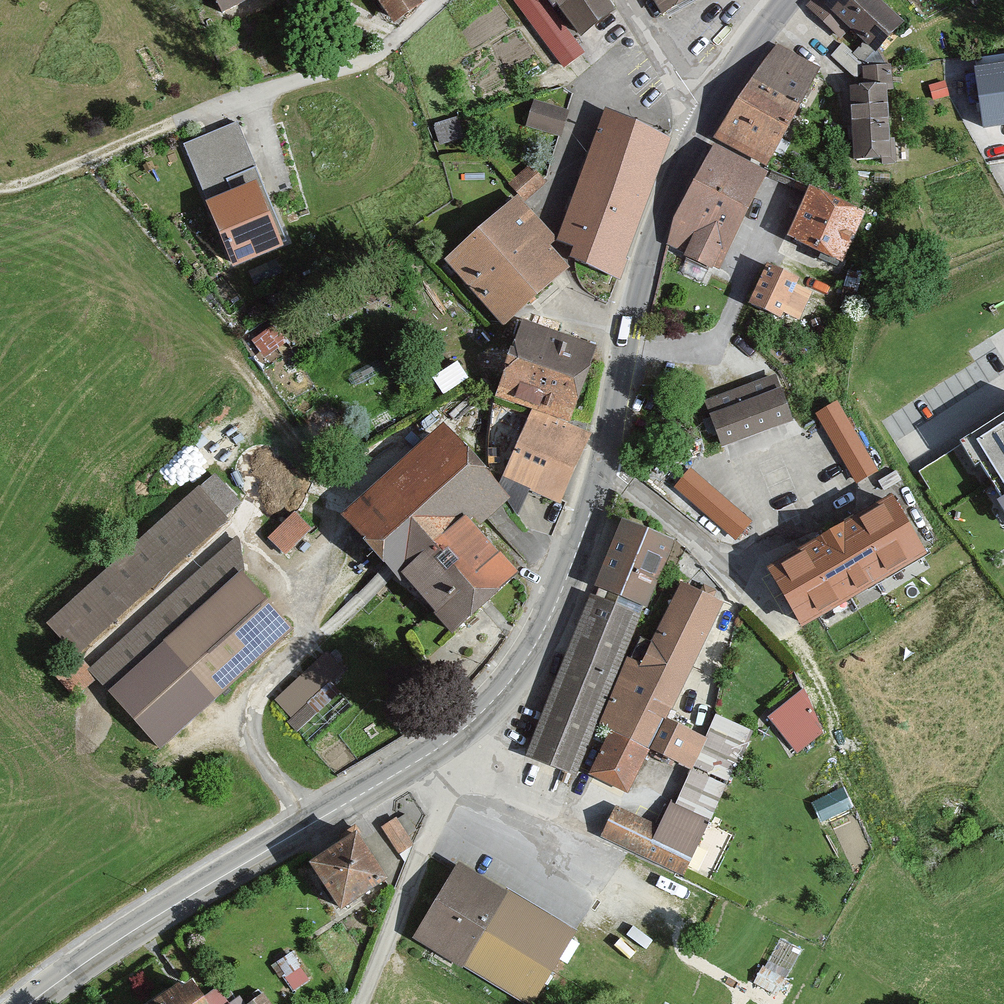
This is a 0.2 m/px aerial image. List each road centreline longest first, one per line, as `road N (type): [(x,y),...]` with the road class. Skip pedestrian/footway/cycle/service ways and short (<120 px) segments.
road 1 (tertiary): [(34,1003),(441,748),(495,700),(534,640),(578,537),(648,262),(696,135),(789,0)]
road 2 (track): [(360,1003),(440,805),(441,748)]
road 3 (track): [(182,124),(0,187)]

